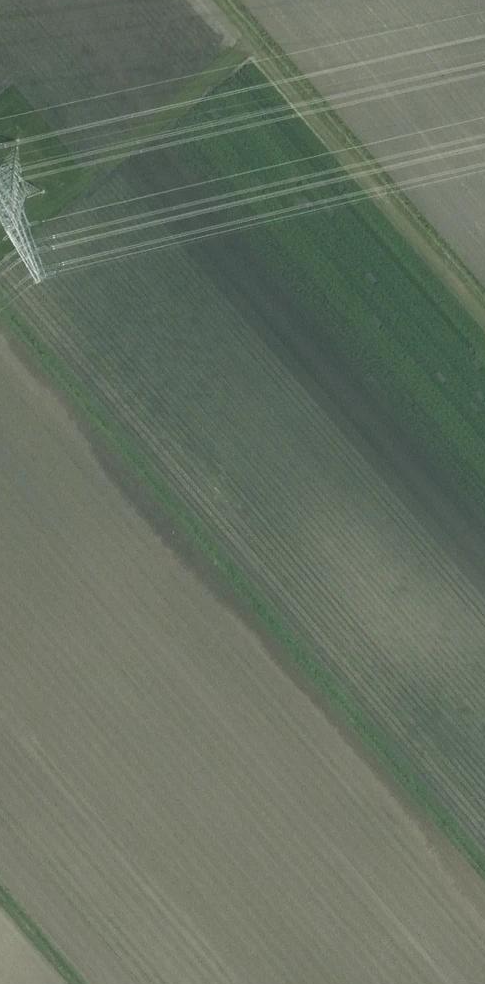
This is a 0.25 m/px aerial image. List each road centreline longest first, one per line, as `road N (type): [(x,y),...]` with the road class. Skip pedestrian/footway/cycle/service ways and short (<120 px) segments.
road 1 (track): [(484,323),(213,0)]

